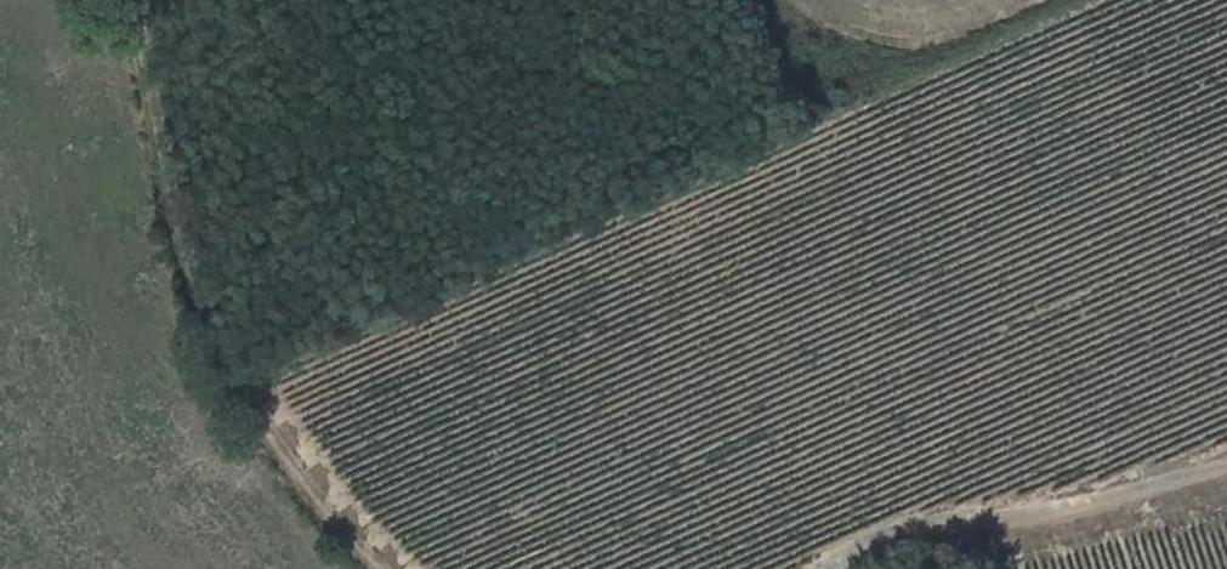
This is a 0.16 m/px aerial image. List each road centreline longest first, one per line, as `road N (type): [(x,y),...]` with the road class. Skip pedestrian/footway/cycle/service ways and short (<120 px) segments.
road 1 (track): [(129,0),(141,93),(206,357),(256,442),(386,568)]
road 2 (track): [(852,568),(908,545),(1226,472)]

